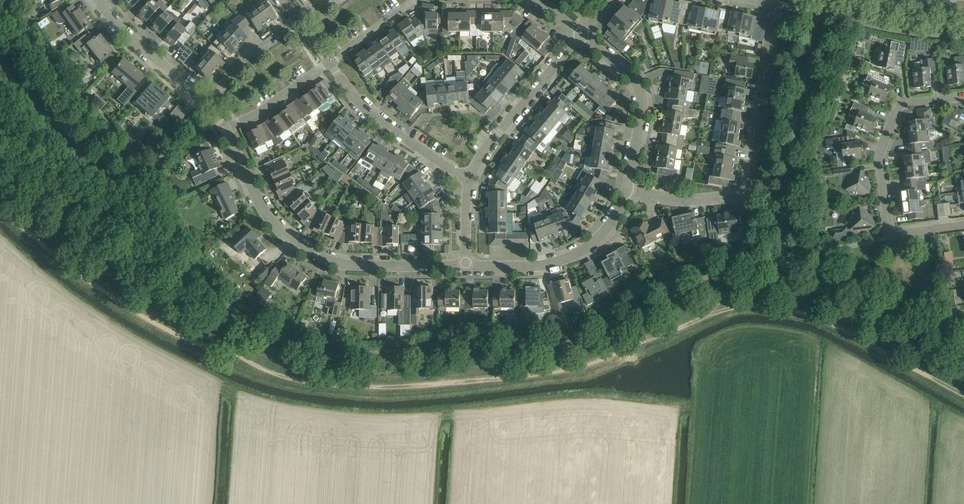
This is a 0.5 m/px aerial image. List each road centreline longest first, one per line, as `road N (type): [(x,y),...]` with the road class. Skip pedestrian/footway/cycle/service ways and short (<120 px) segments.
road 1 (track): [(0,207),(78,274),(161,328),(292,378),(400,387),(593,367),(717,311),(761,306),(816,318),(963,393)]
road 2 (residential): [(628,191),(694,200),(747,185),(777,18),(774,7),(753,0)]
road 3 (residential): [(225,128),(262,207),(301,247),(340,264),(466,266)]
road 4 (unclassified): [(963,224),(892,232),(882,156),(901,106),(963,97)]
road 5 (residential): [(466,266),(532,267),(579,253),(607,229),(628,191)]
road 6 (residential): [(470,181),(383,124),(329,62)]
road 7 (residential): [(470,181),(490,143),(582,35)]
road 8 (residential): [(628,191),(640,90),(582,35)]
road 9 (residential): [(97,0),(206,103)]
road 10 (residential): [(297,18),(249,54),(206,103)]
road 11 (residential): [(225,128),(329,62)]

